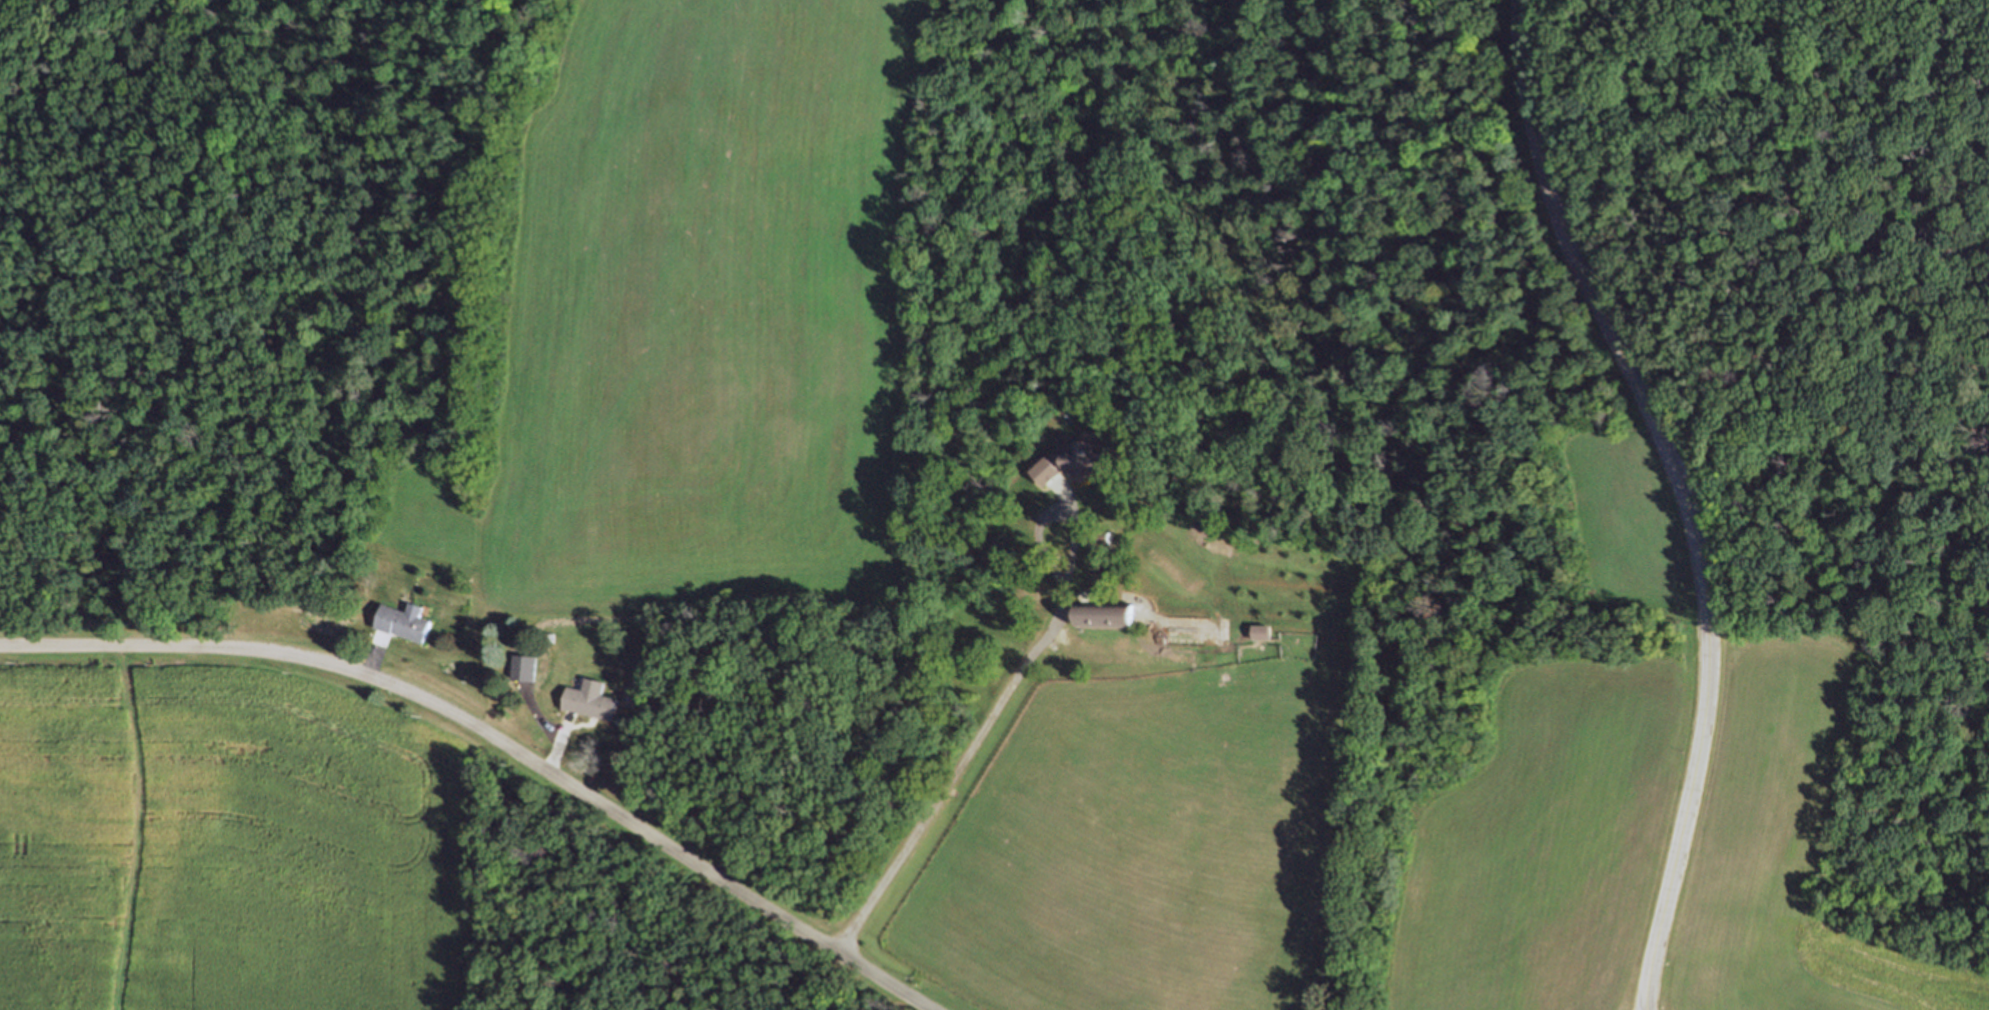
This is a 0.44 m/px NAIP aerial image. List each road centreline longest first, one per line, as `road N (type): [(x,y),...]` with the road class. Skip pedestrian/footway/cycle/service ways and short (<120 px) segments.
road 1 (secondary): [(1644,1009),(1703,717),(1706,609),(1668,456),(1589,293),(1541,167),(1522,75),(1518,0)]
road 2 (residential): [(930,1009),(473,725),(373,678),(236,649),(0,647)]

